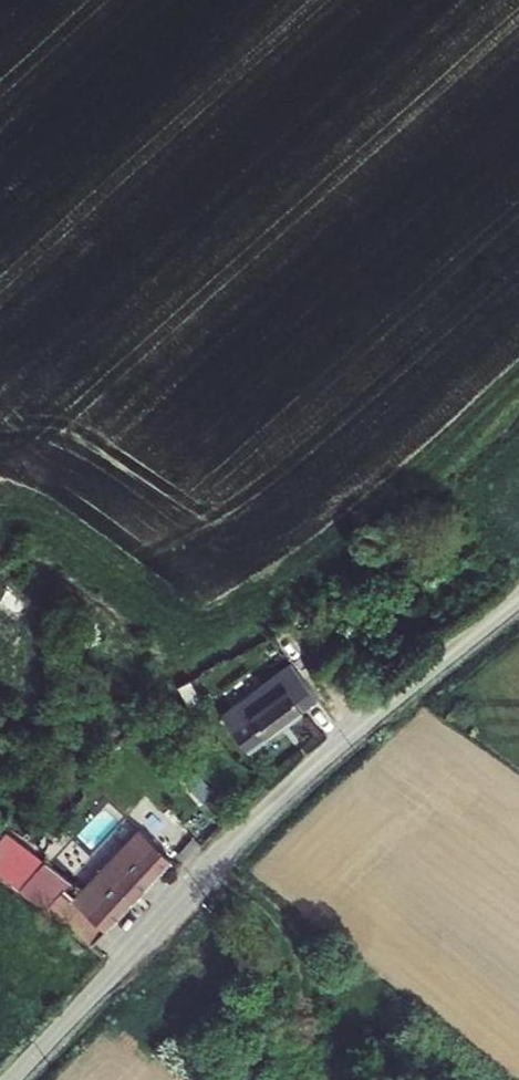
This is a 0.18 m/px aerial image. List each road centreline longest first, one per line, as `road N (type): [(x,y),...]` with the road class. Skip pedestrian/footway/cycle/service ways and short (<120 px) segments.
road 1 (tertiary): [(13,1079),(271,808),(518,598)]

